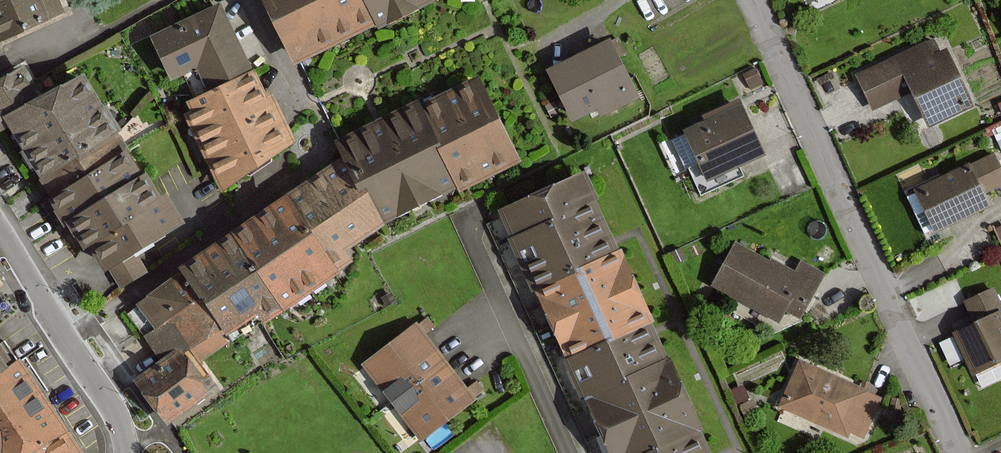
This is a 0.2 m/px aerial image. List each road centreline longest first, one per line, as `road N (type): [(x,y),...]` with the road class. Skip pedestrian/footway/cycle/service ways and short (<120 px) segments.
road 1 (residential): [(960,452),(753,0)]
road 2 (tertiary): [(124,452),(118,418),(0,232)]
road 3 (residential): [(241,0),(313,147)]

